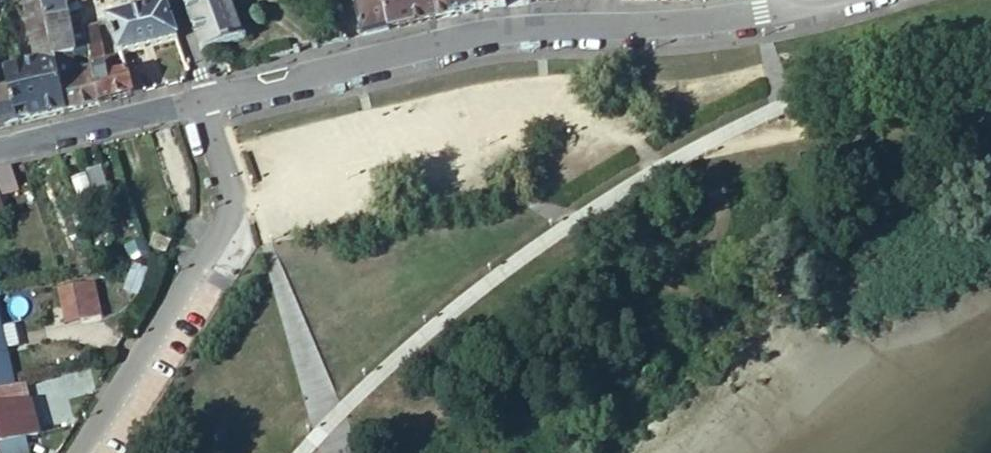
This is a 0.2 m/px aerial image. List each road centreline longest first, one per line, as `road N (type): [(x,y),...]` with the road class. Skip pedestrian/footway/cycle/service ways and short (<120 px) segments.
road 1 (residential): [(203,97),(494,31),(707,23),(818,0)]
road 2 (residential): [(79,452),(219,230),(228,201),(203,97)]
road 3 (residential): [(0,147),(203,97)]

